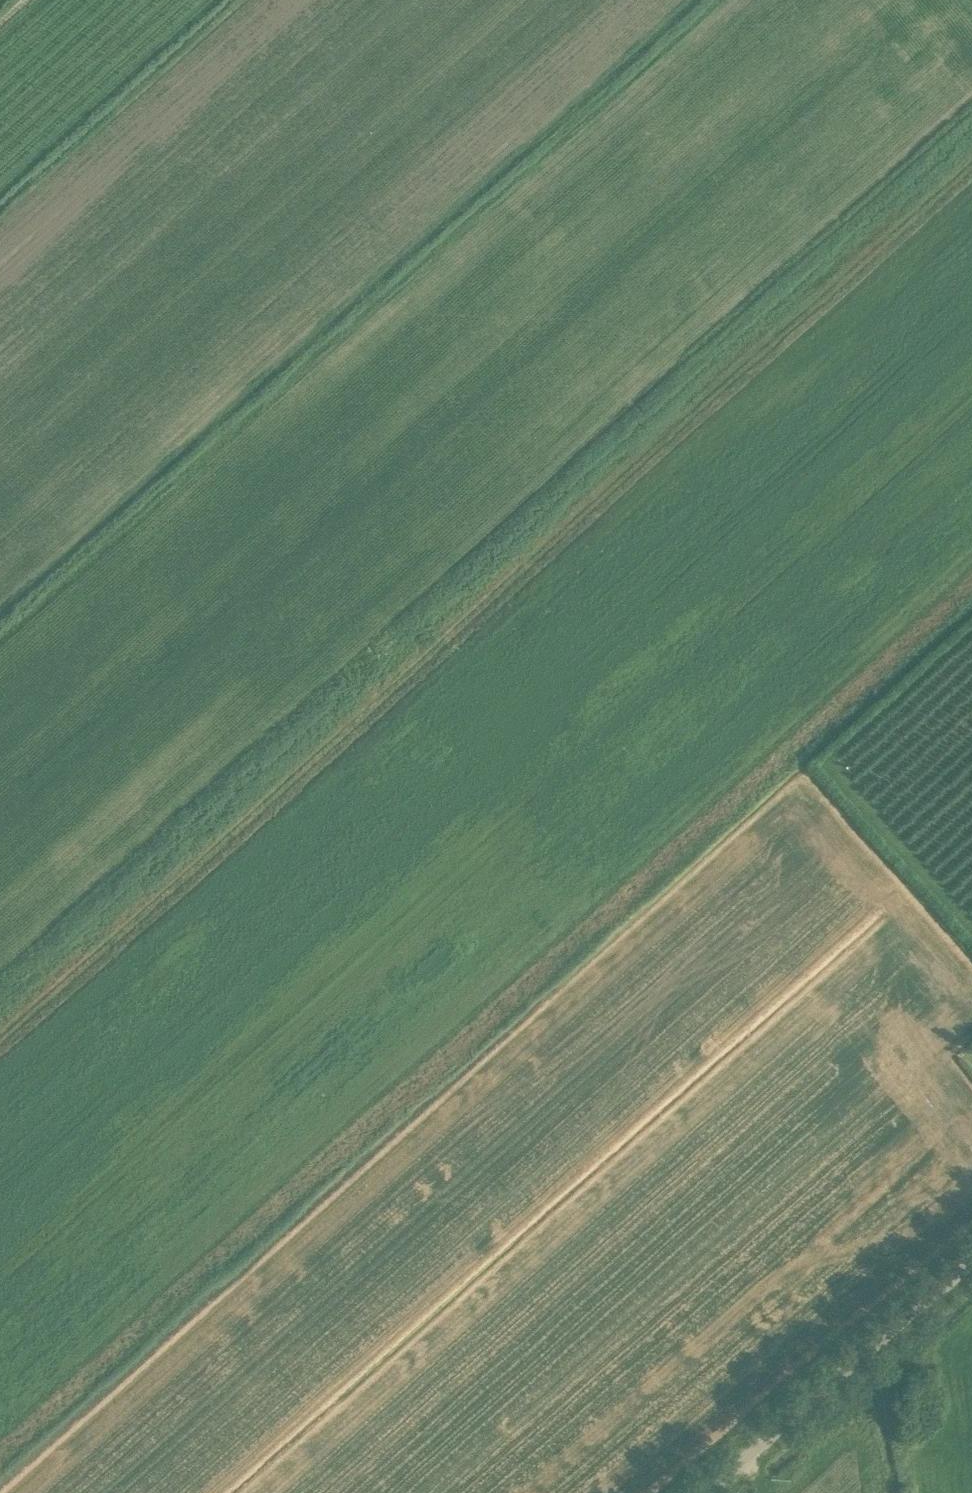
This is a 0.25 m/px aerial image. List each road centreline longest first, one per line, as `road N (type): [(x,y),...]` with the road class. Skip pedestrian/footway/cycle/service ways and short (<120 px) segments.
road 1 (unclassified): [(971,1269),(711,1492)]

